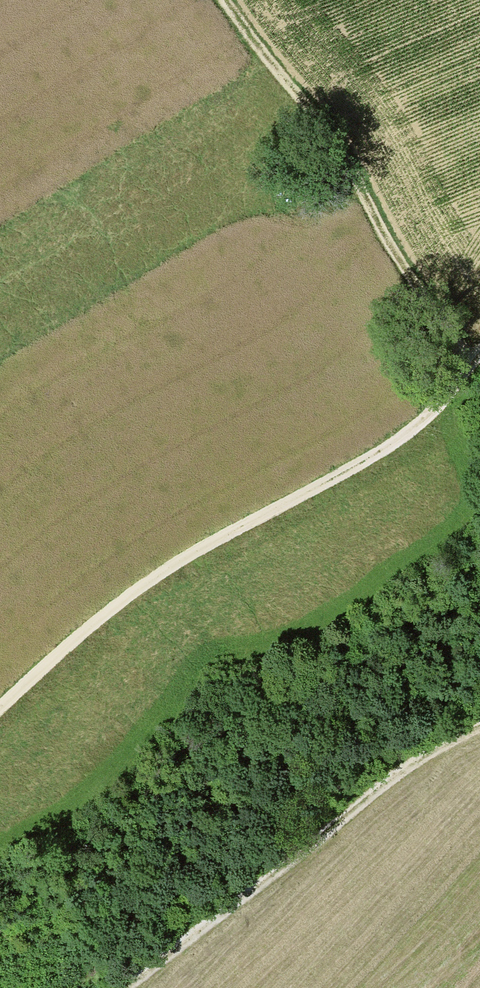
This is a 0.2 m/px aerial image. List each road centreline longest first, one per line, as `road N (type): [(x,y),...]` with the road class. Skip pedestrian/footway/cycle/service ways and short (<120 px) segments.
road 1 (track): [(0,704),(124,596),(410,432),(479,346)]
road 2 (track): [(117,987),(436,746),(479,725)]
road 3 (track): [(463,371),(327,126),(225,0)]

